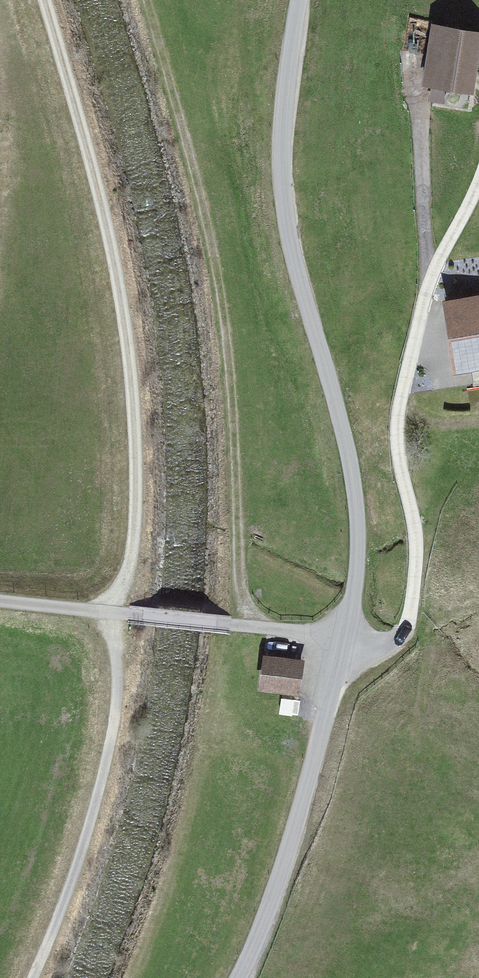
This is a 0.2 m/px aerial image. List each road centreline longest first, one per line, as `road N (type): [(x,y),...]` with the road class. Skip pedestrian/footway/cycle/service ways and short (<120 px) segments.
road 1 (unclassified): [(242,977),(300,817),(346,643),(358,551),(352,468),(285,205),(285,107),(301,0)]
road 2 (track): [(259,629),(240,574),(230,347),(216,253),(149,0)]
road 3 (track): [(105,616),(132,560),(132,419),(108,236),(40,0)]
road 4 (track): [(105,616),(119,709),(37,977)]
road 5 (track): [(346,643),(105,616)]

